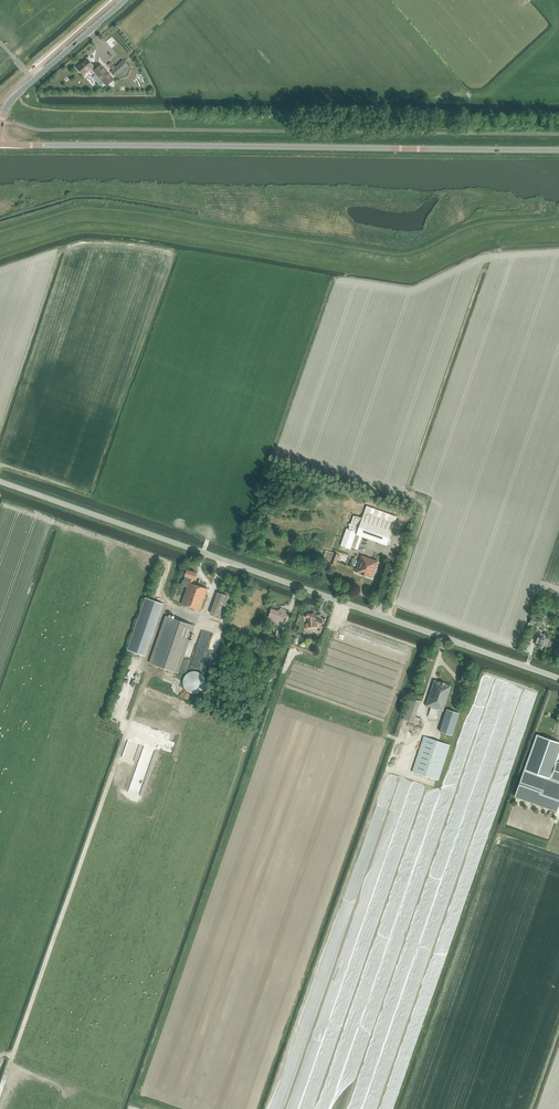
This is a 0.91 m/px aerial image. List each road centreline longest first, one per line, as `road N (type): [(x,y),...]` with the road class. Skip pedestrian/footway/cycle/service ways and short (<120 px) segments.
road 1 (unclassified): [(558,679),(0,482)]
road 2 (secondary): [(558,151),(1,145)]
road 3 (tertiary): [(1,145),(10,101),(125,0)]

